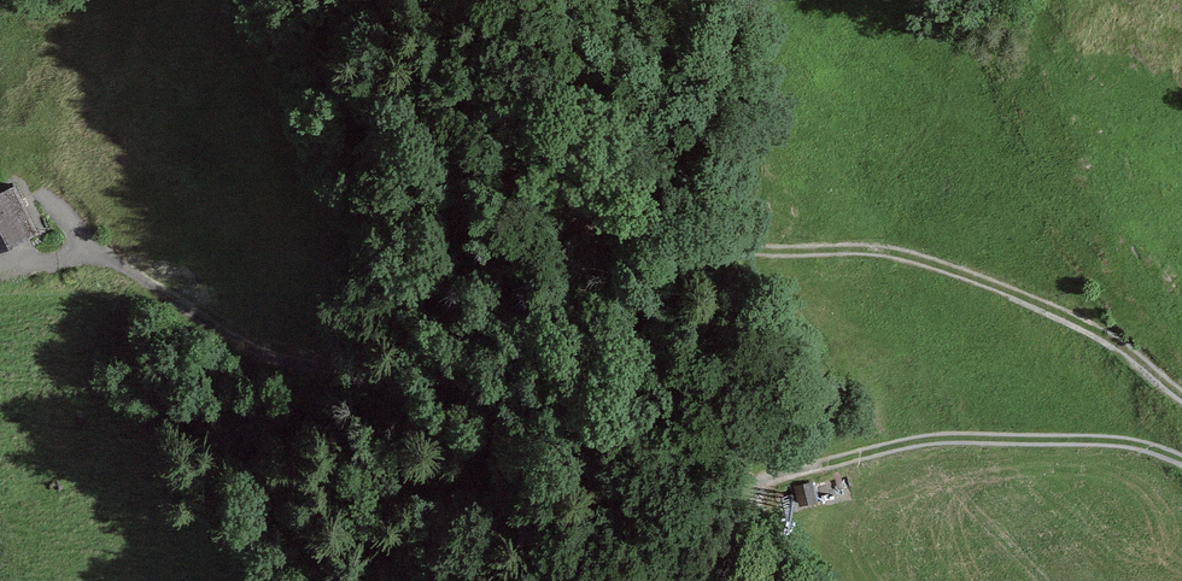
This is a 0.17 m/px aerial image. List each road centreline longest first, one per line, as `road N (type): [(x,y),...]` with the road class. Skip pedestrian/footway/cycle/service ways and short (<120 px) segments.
road 1 (track): [(524,0),(632,191),(696,233),(877,259),(1061,311),(1136,351),(1181,389)]
road 2 (track): [(38,194),(122,271),(290,368),(597,462),(755,474)]
road 3 (track): [(755,474),(886,444),(988,440),(1130,447),(1181,462)]
road 4 (track): [(811,580),(755,474)]

